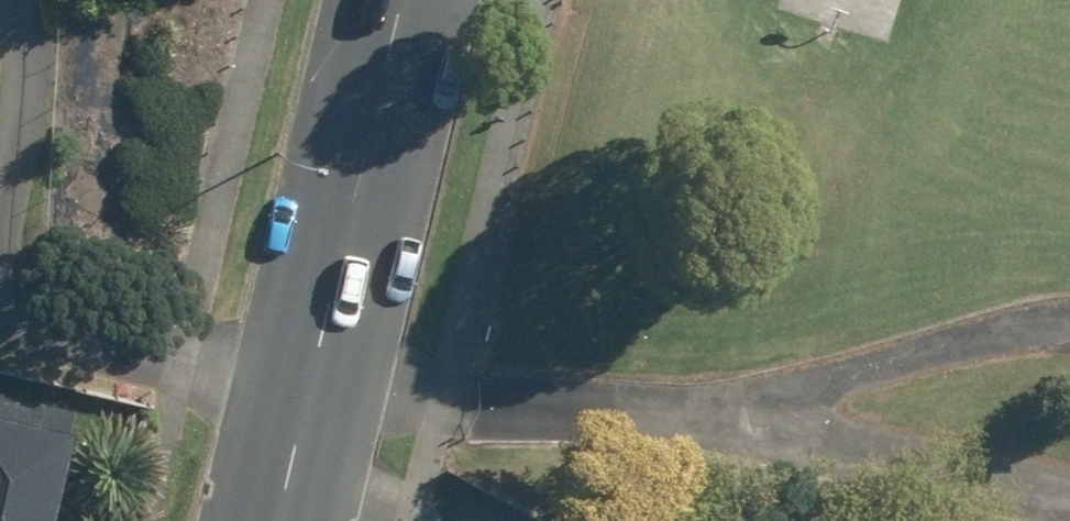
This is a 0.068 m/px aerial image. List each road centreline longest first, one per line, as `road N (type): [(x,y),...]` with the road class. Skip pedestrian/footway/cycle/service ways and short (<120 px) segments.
road 1 (track): [(319,353),(1069,512)]
road 2 (tertiary): [(278,520),(401,0)]
road 3 (track): [(619,416),(964,339),(1069,330)]

